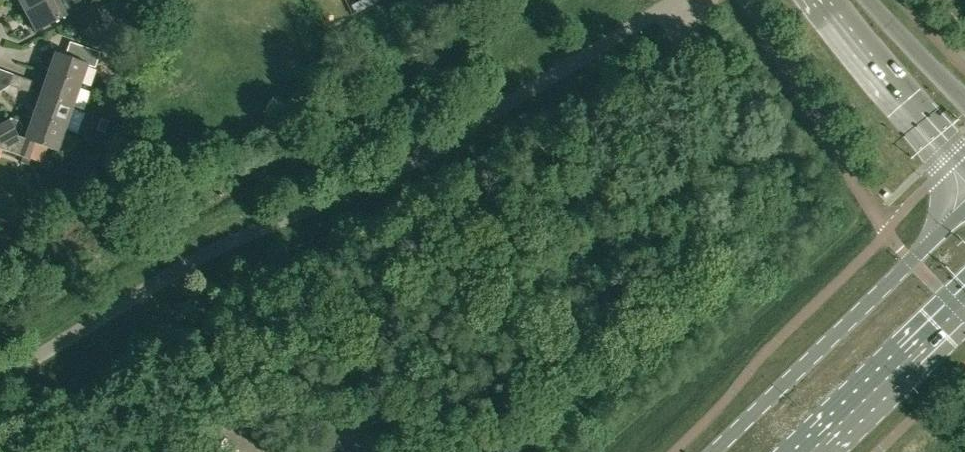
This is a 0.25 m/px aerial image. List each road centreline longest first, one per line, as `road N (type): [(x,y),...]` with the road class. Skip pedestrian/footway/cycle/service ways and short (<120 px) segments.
road 1 (primary): [(964,209),(715,451)]
road 2 (tertiary): [(822,0),(964,169)]
road 3 (primary): [(819,451),(964,311)]
road 4 (tertiary): [(964,103),(868,0)]

